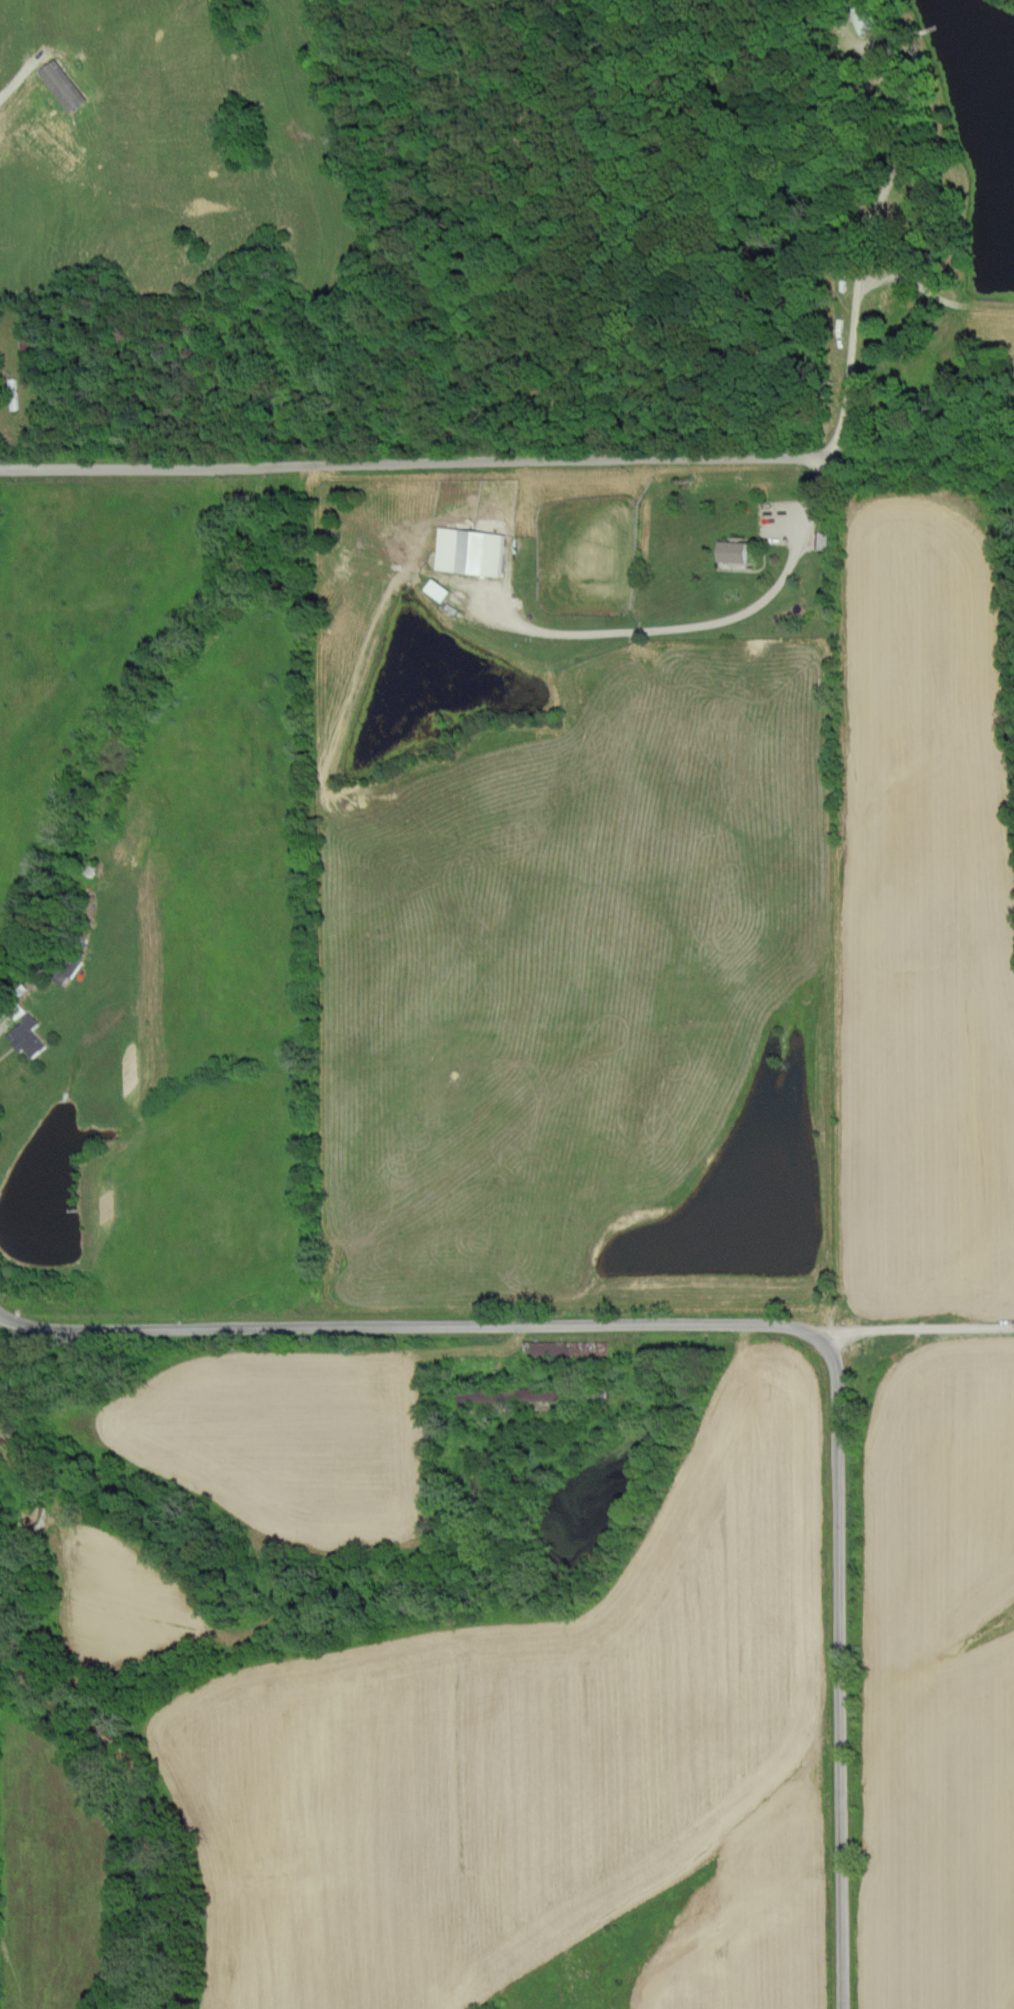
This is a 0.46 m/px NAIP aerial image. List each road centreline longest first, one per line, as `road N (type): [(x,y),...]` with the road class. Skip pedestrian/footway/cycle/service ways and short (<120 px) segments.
road 1 (residential): [(840,1498),(836,1351),(825,1334),(769,1310),(277,1313),(59,1323),(0,1304)]
road 2 (residential): [(839,2008),(840,1498)]

